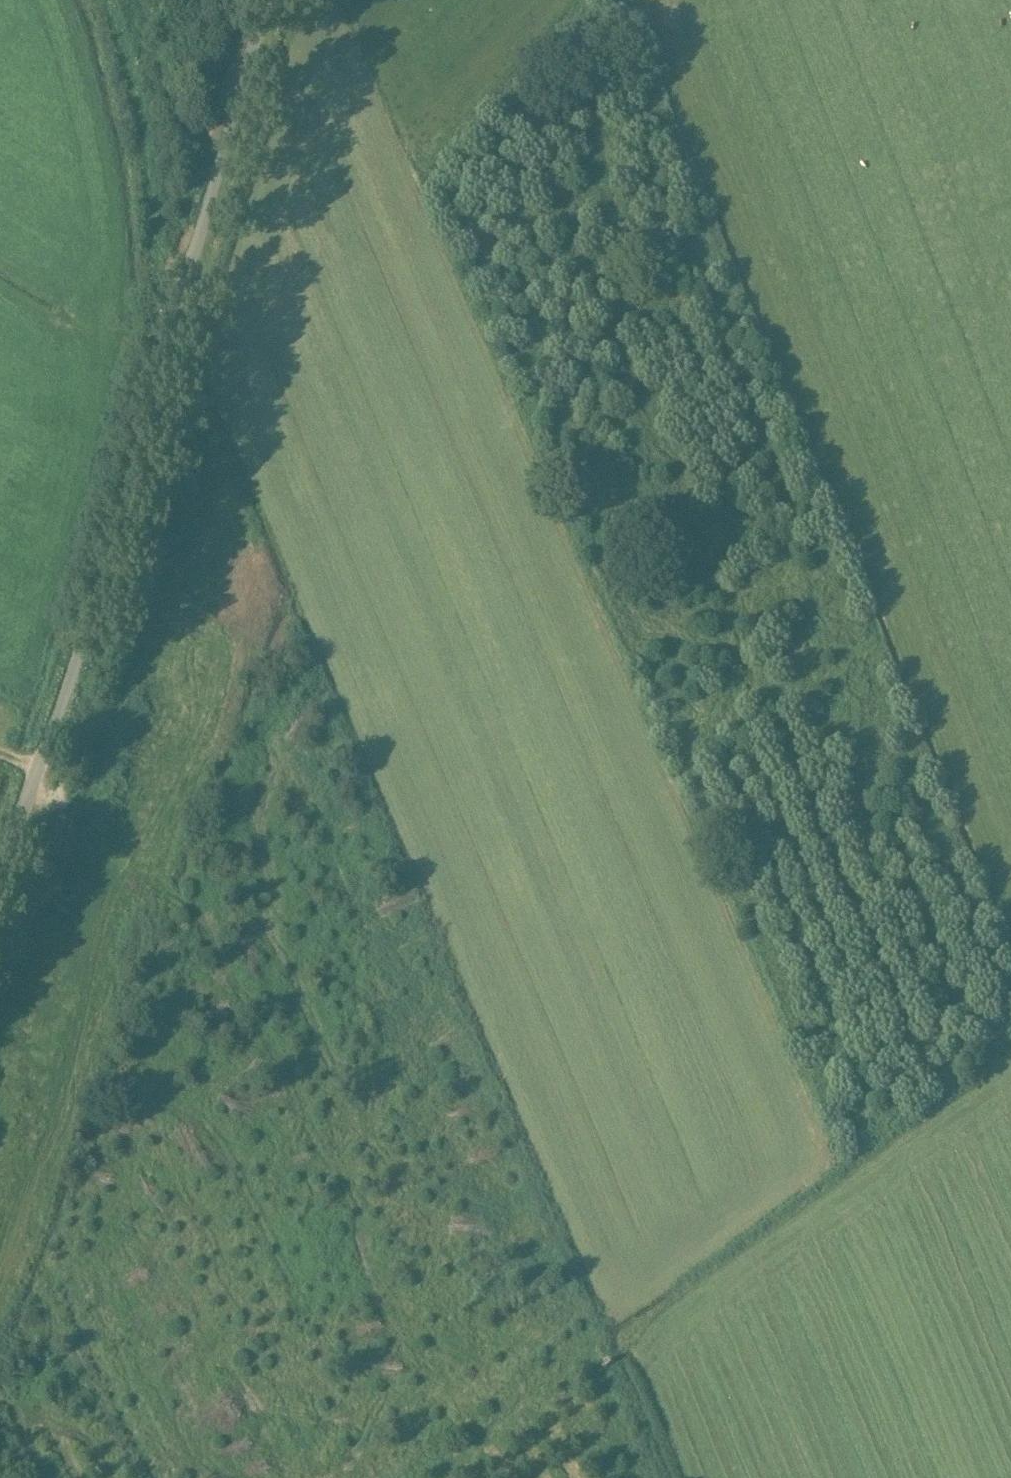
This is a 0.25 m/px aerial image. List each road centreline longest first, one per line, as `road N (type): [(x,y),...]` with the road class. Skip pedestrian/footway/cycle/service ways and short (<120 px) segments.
road 1 (unclassified): [(0,865),(66,699),(130,502),(266,0)]
road 2 (track): [(0,1266),(227,674)]

